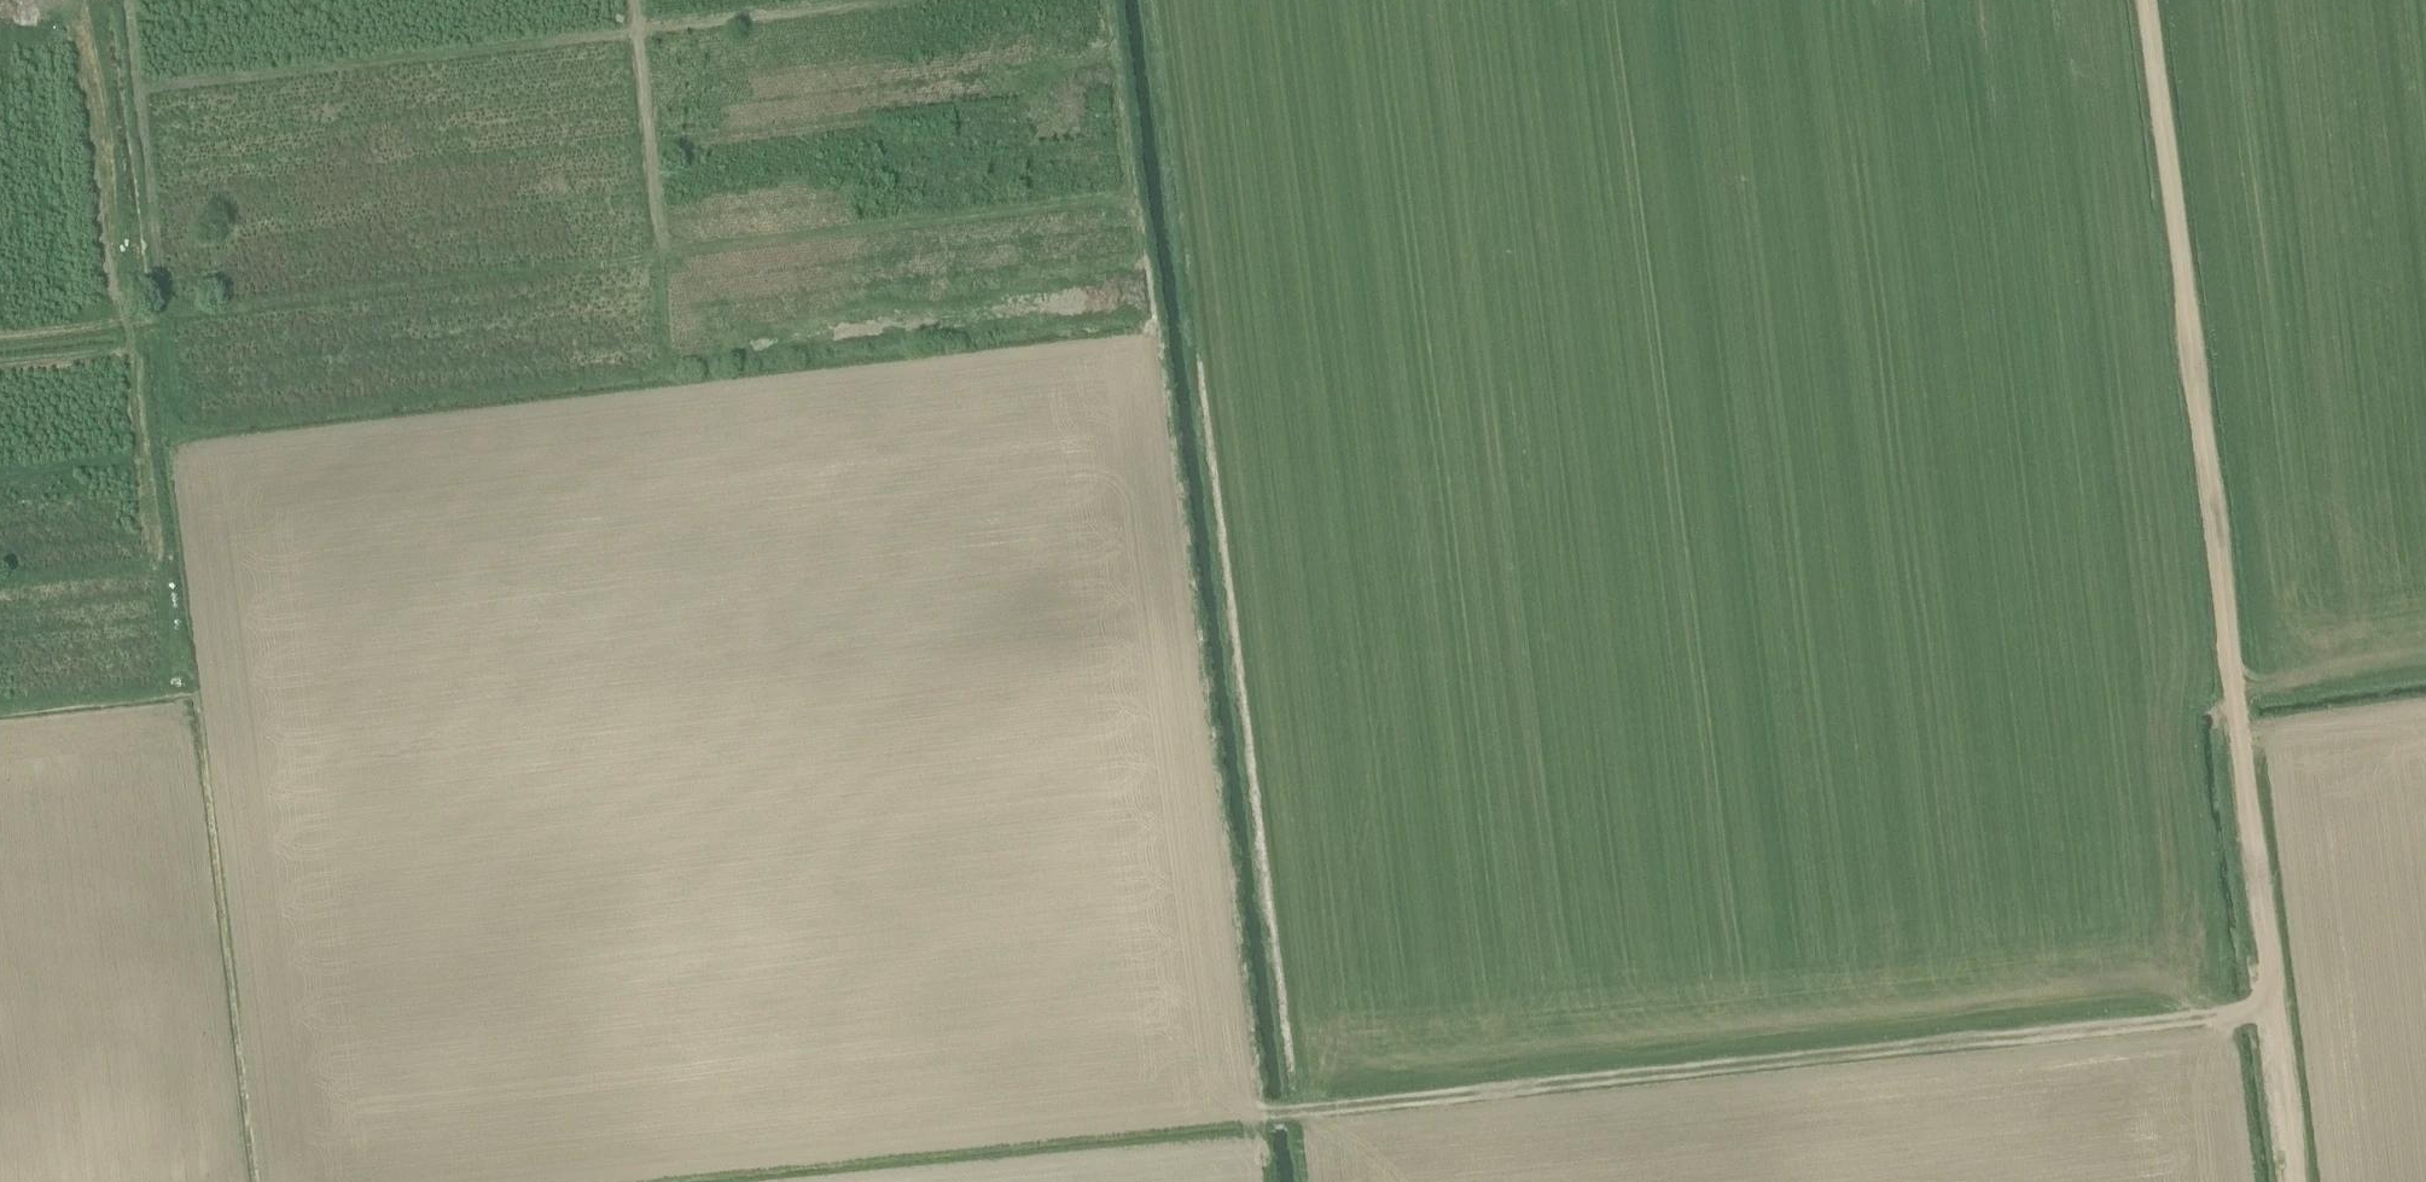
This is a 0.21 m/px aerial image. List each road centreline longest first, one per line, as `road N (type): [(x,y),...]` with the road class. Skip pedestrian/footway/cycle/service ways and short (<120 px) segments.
road 1 (track): [(2148,0),(2305,1181)]
road 2 (track): [(1237,1111),(2282,1007)]

